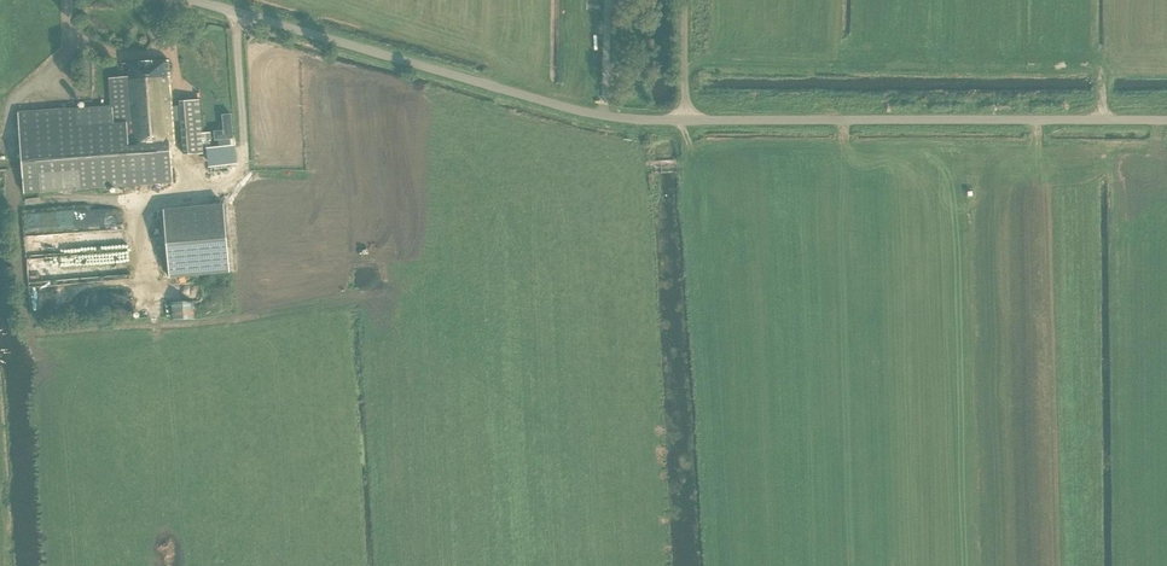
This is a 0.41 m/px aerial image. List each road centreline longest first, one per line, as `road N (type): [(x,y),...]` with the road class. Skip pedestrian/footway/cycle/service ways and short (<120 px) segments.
road 1 (unclassified): [(1166,119),(683,123),(593,115),(187,0)]
road 2 (track): [(683,123),(683,0)]

